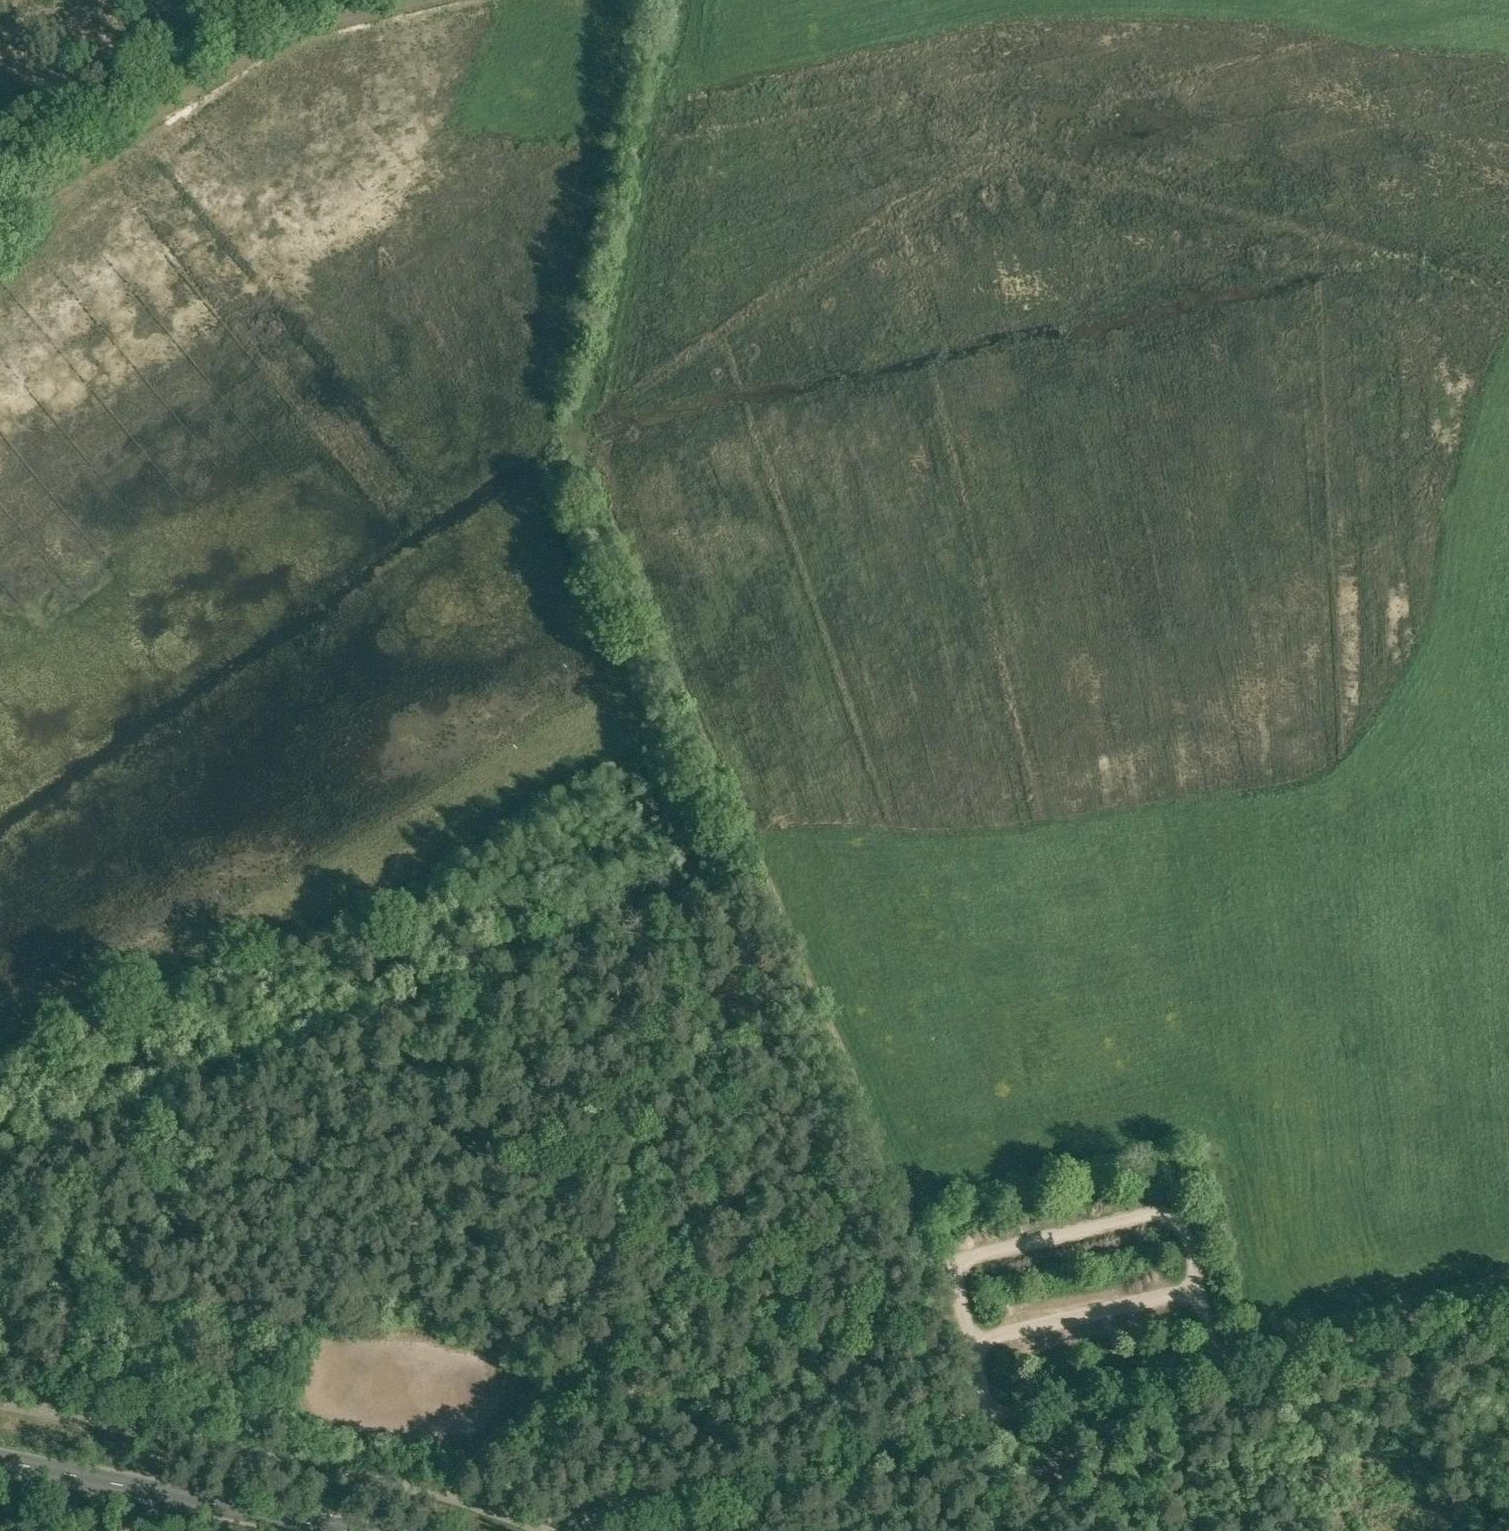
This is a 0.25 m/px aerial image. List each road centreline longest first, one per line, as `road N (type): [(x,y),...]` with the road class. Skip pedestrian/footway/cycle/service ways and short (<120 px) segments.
road 1 (track): [(406,0),(302,24),(0,216)]
road 2 (unclassified): [(590,1530),(615,1511),(683,1491),(986,1417)]
road 3 (secondary): [(331,1530),(0,1463)]
road 4 (track): [(1508,1293),(1217,1363)]
road 5 (unclassified): [(1178,1372),(986,1417)]

